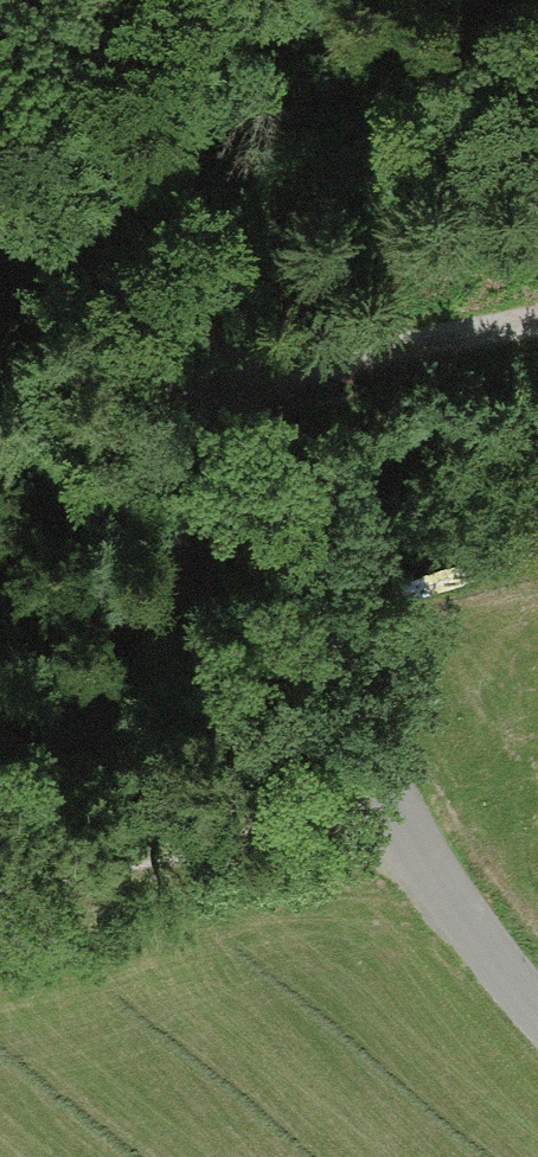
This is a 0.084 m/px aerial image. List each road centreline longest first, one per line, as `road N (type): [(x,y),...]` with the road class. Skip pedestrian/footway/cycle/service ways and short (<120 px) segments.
road 1 (unclassified): [(537,989),(444,867),(208,470),(0,155)]
road 2 (track): [(0,876),(315,824),(385,768)]
road 3 (track): [(537,323),(152,384)]

